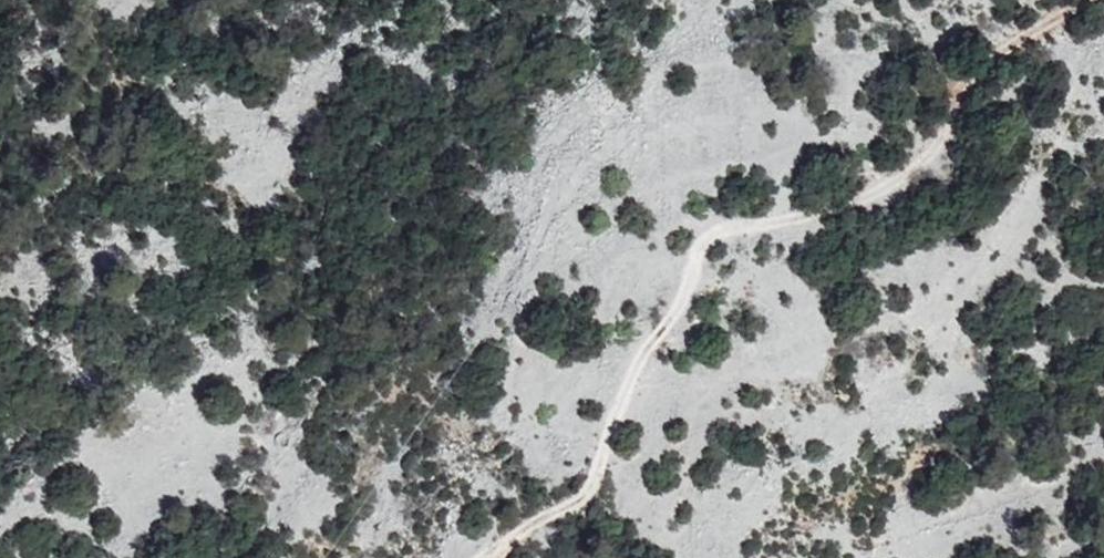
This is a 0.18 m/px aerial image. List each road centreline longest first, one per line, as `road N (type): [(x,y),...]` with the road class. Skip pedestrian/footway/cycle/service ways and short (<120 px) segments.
road 1 (track): [(483,557),(588,492),(634,367),(674,315),(696,254),(722,229),(846,207),(929,158),(957,95),(985,64),(1079,0)]

